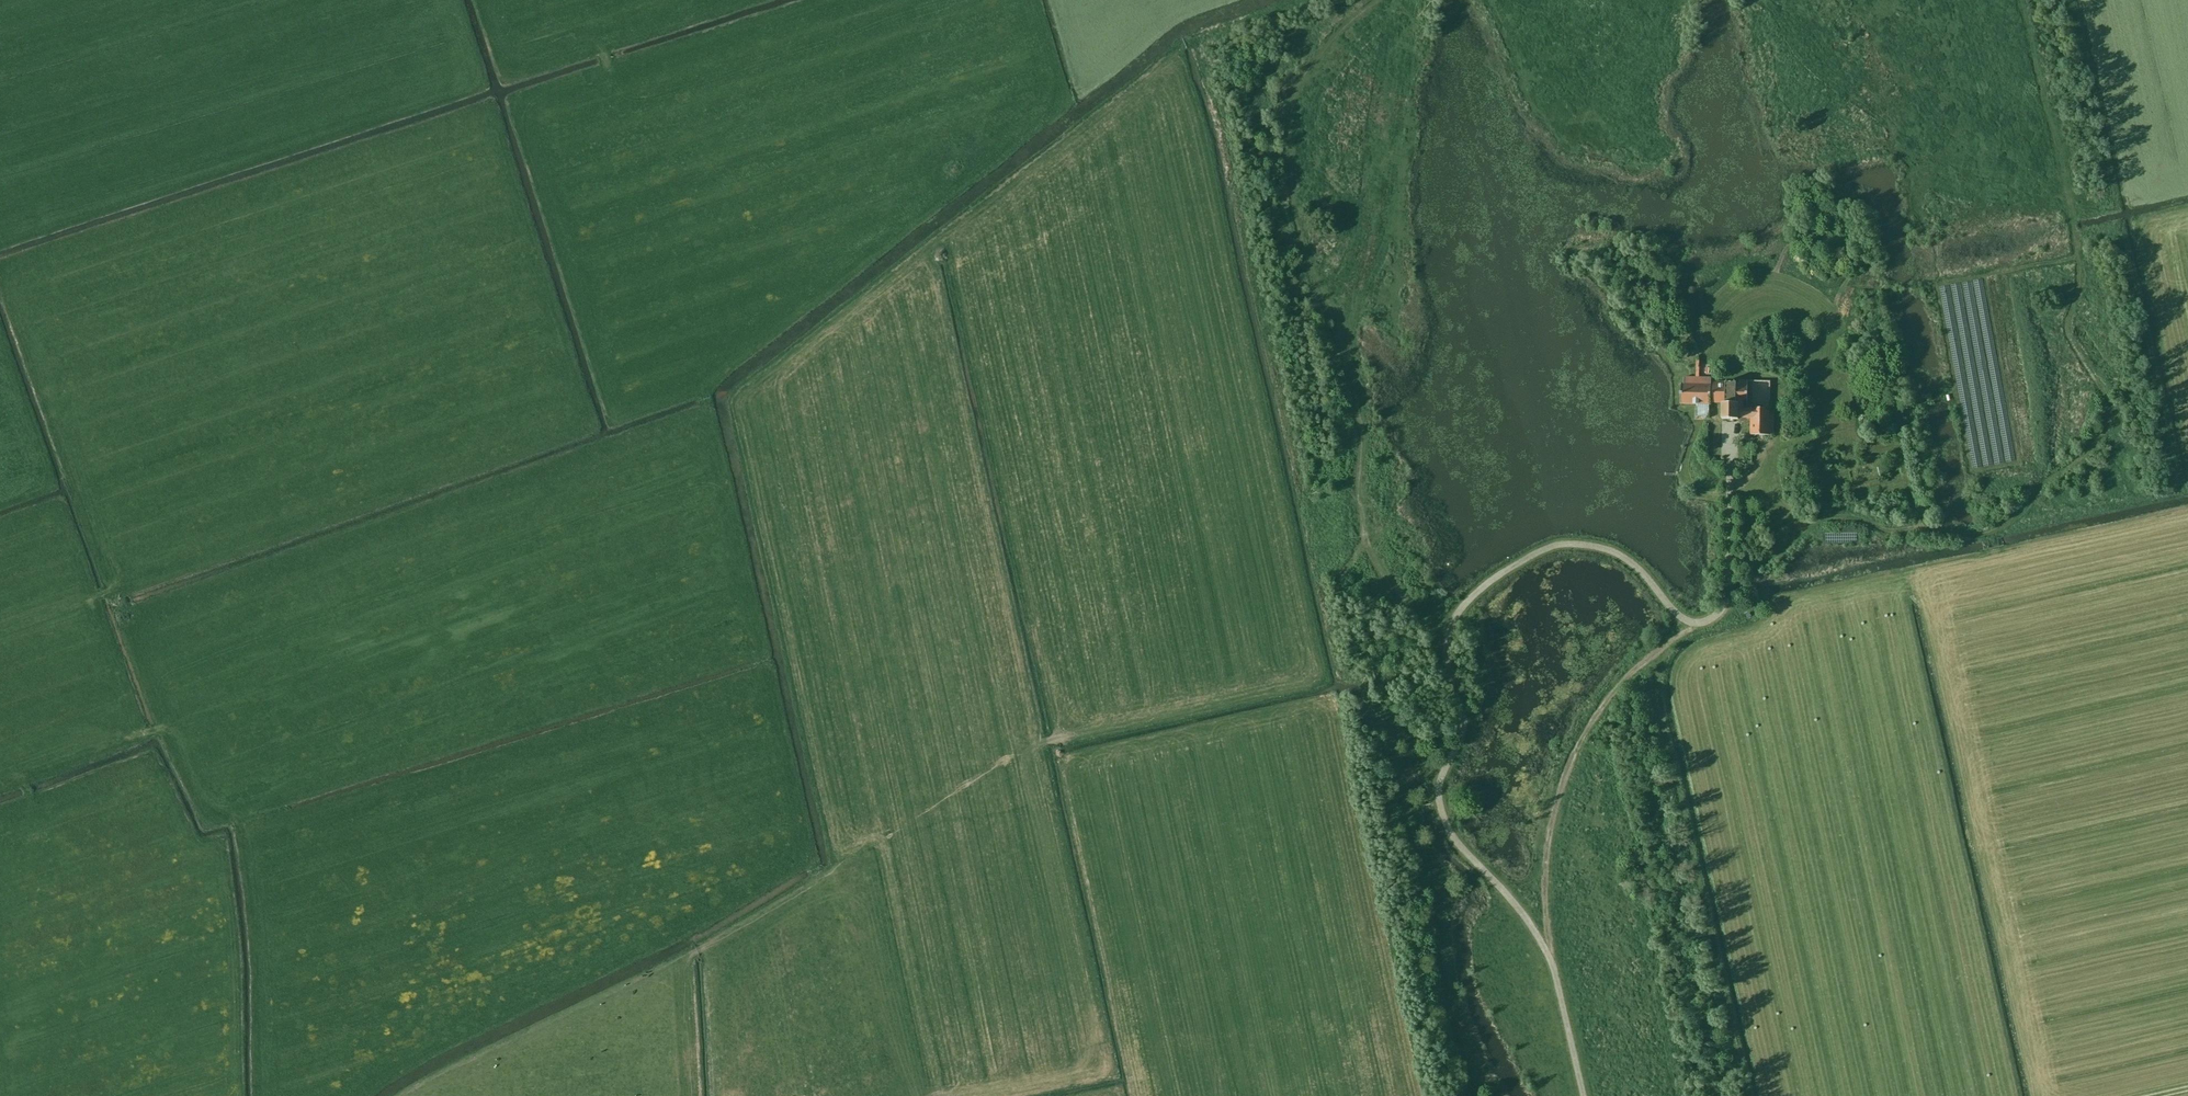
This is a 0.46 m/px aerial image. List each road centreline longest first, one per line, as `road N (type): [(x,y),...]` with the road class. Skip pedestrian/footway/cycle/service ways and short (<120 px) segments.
road 1 (track): [(1552,963),(1545,867),(1573,757),(1612,693),(1694,624)]

